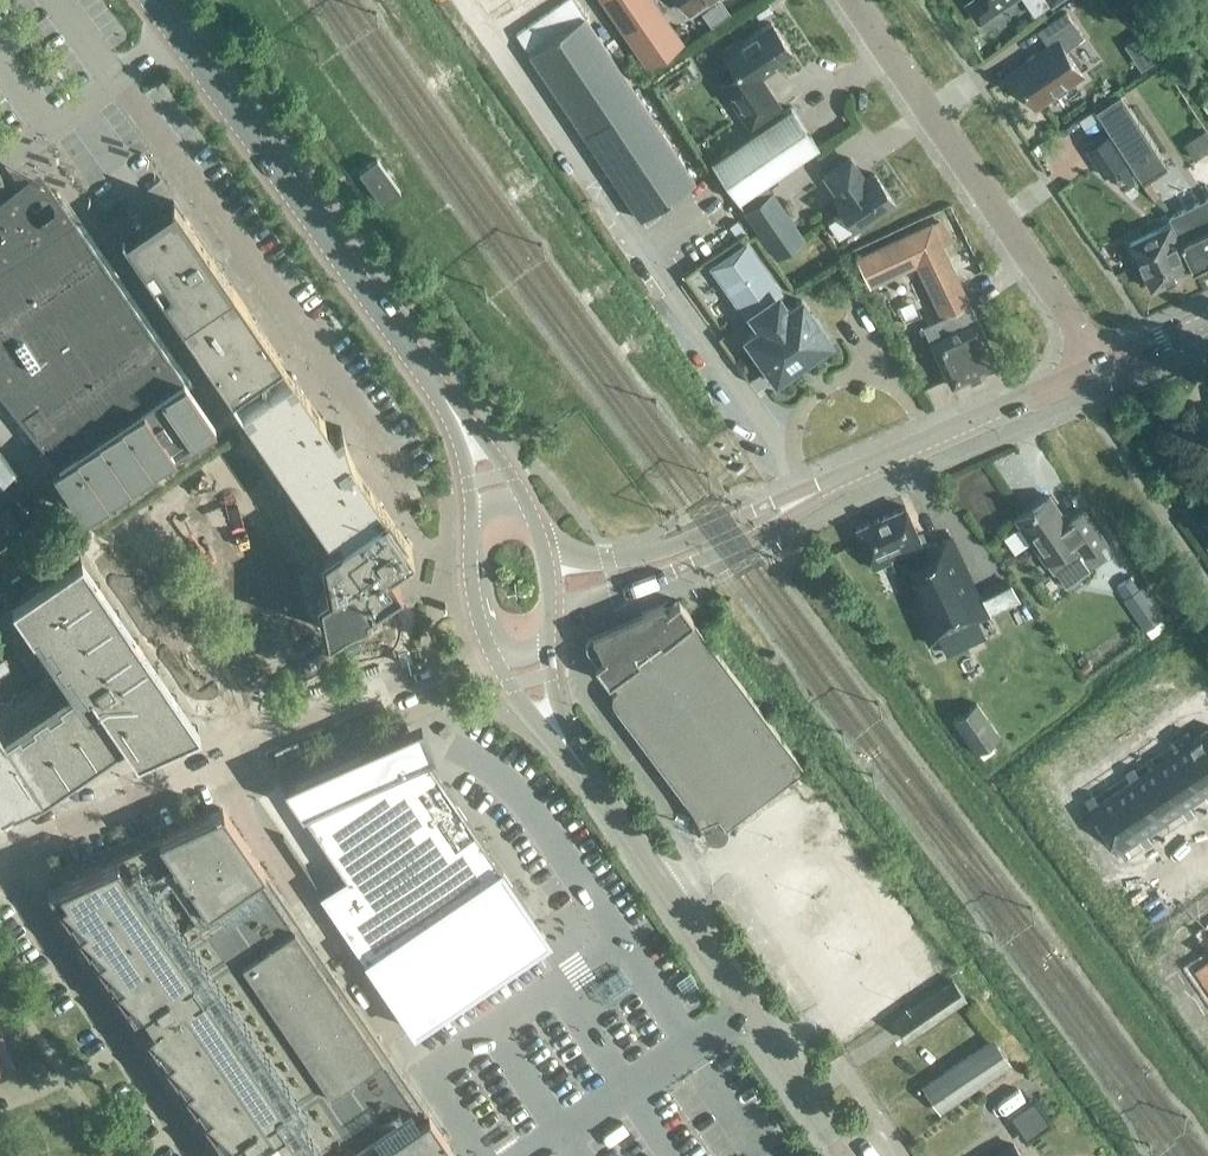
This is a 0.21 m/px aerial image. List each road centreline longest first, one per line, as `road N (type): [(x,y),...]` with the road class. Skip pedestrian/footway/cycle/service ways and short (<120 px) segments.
road 1 (residential): [(0,851),(486,649)]
road 2 (secondary): [(447,404),(151,0)]
road 3 (residential): [(1096,370),(1079,328),(851,0)]
road 4 (secondary): [(804,1094),(575,755)]
road 5 (residential): [(0,866),(198,1155)]
road 6 (tertiary): [(806,497),(1096,370)]
road 7 (tertiary): [(550,621),(748,539),(793,514),(806,497)]
road 8 (tertiary): [(806,497),(787,496),(639,556),(586,558),(544,545)]
road 9 (residential): [(900,1149),(844,1067),(804,1094)]
road 10 (secondary): [(486,649),(540,729),(575,755)]
road 11 (secondary): [(469,515),(469,584),(486,649)]
road 12 (secondary): [(529,505),(465,413),(447,404)]
road 13 (tertiary): [(1096,370),(1207,321)]

